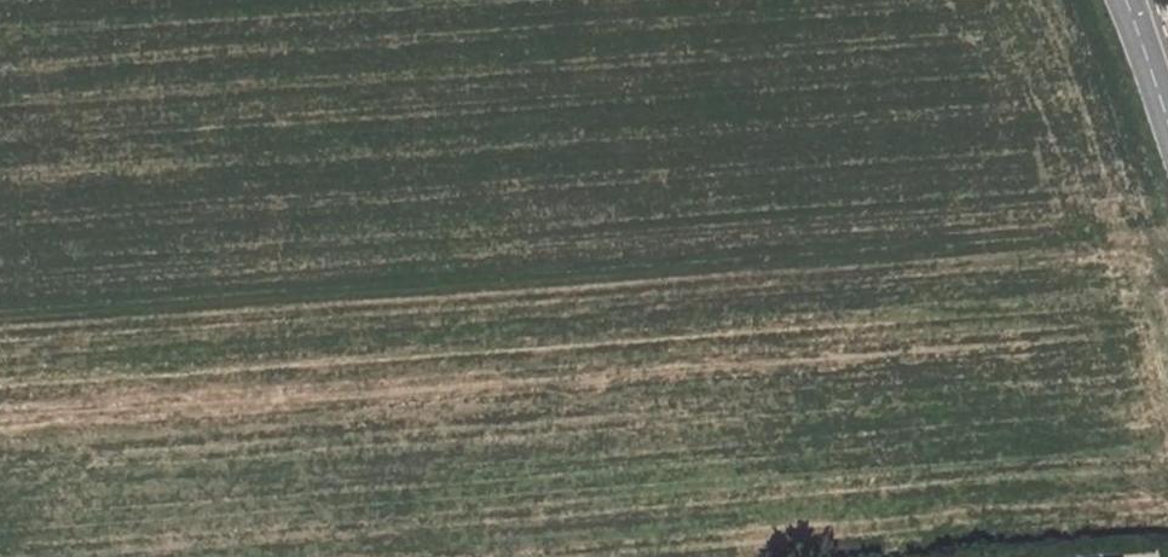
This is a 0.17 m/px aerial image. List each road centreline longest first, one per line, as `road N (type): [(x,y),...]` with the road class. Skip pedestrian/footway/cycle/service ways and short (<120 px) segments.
road 1 (unclassified): [(1124,0),(1167,127)]

